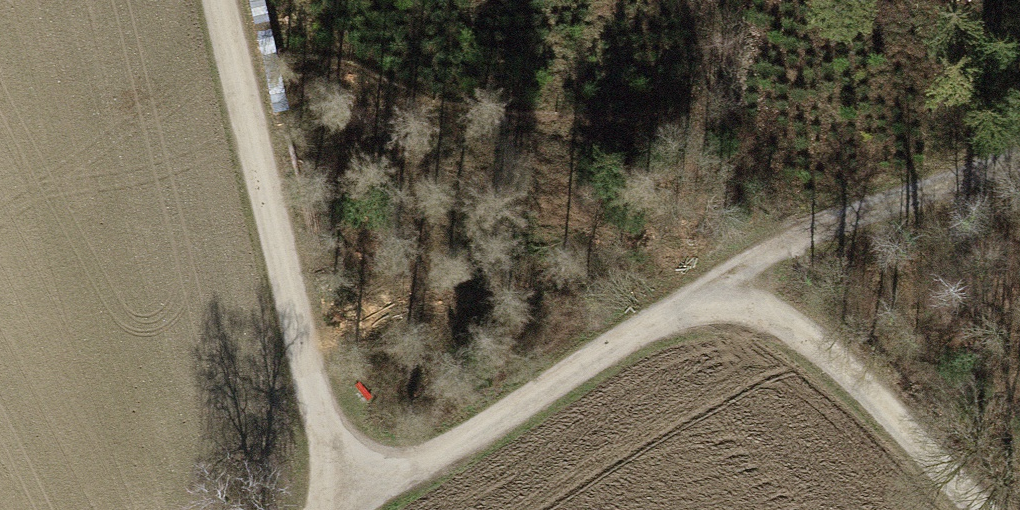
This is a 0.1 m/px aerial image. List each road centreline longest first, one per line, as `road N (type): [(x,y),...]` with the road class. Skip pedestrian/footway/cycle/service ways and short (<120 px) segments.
road 1 (track): [(982,509),(826,353),(717,282),(360,509)]
road 2 (track): [(346,509),(220,0)]
road 3 (track): [(1019,153),(808,233),(717,282)]

